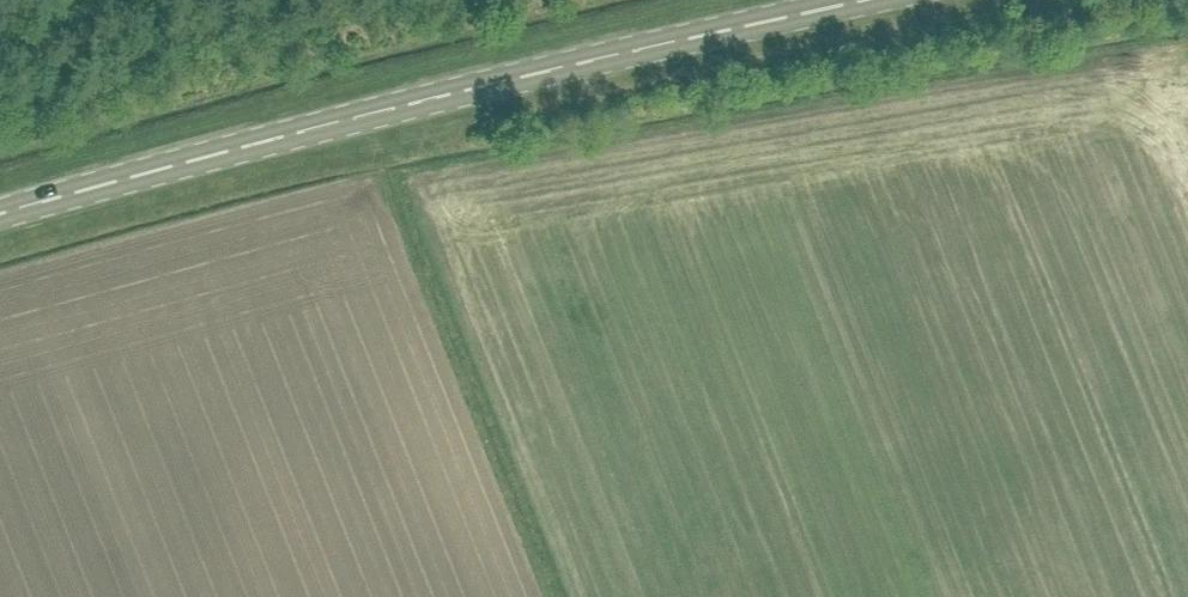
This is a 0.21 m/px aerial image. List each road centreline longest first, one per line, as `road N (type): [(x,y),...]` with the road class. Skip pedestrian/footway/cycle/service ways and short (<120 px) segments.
road 1 (primary): [(0,217),(413,105),(876,0)]

